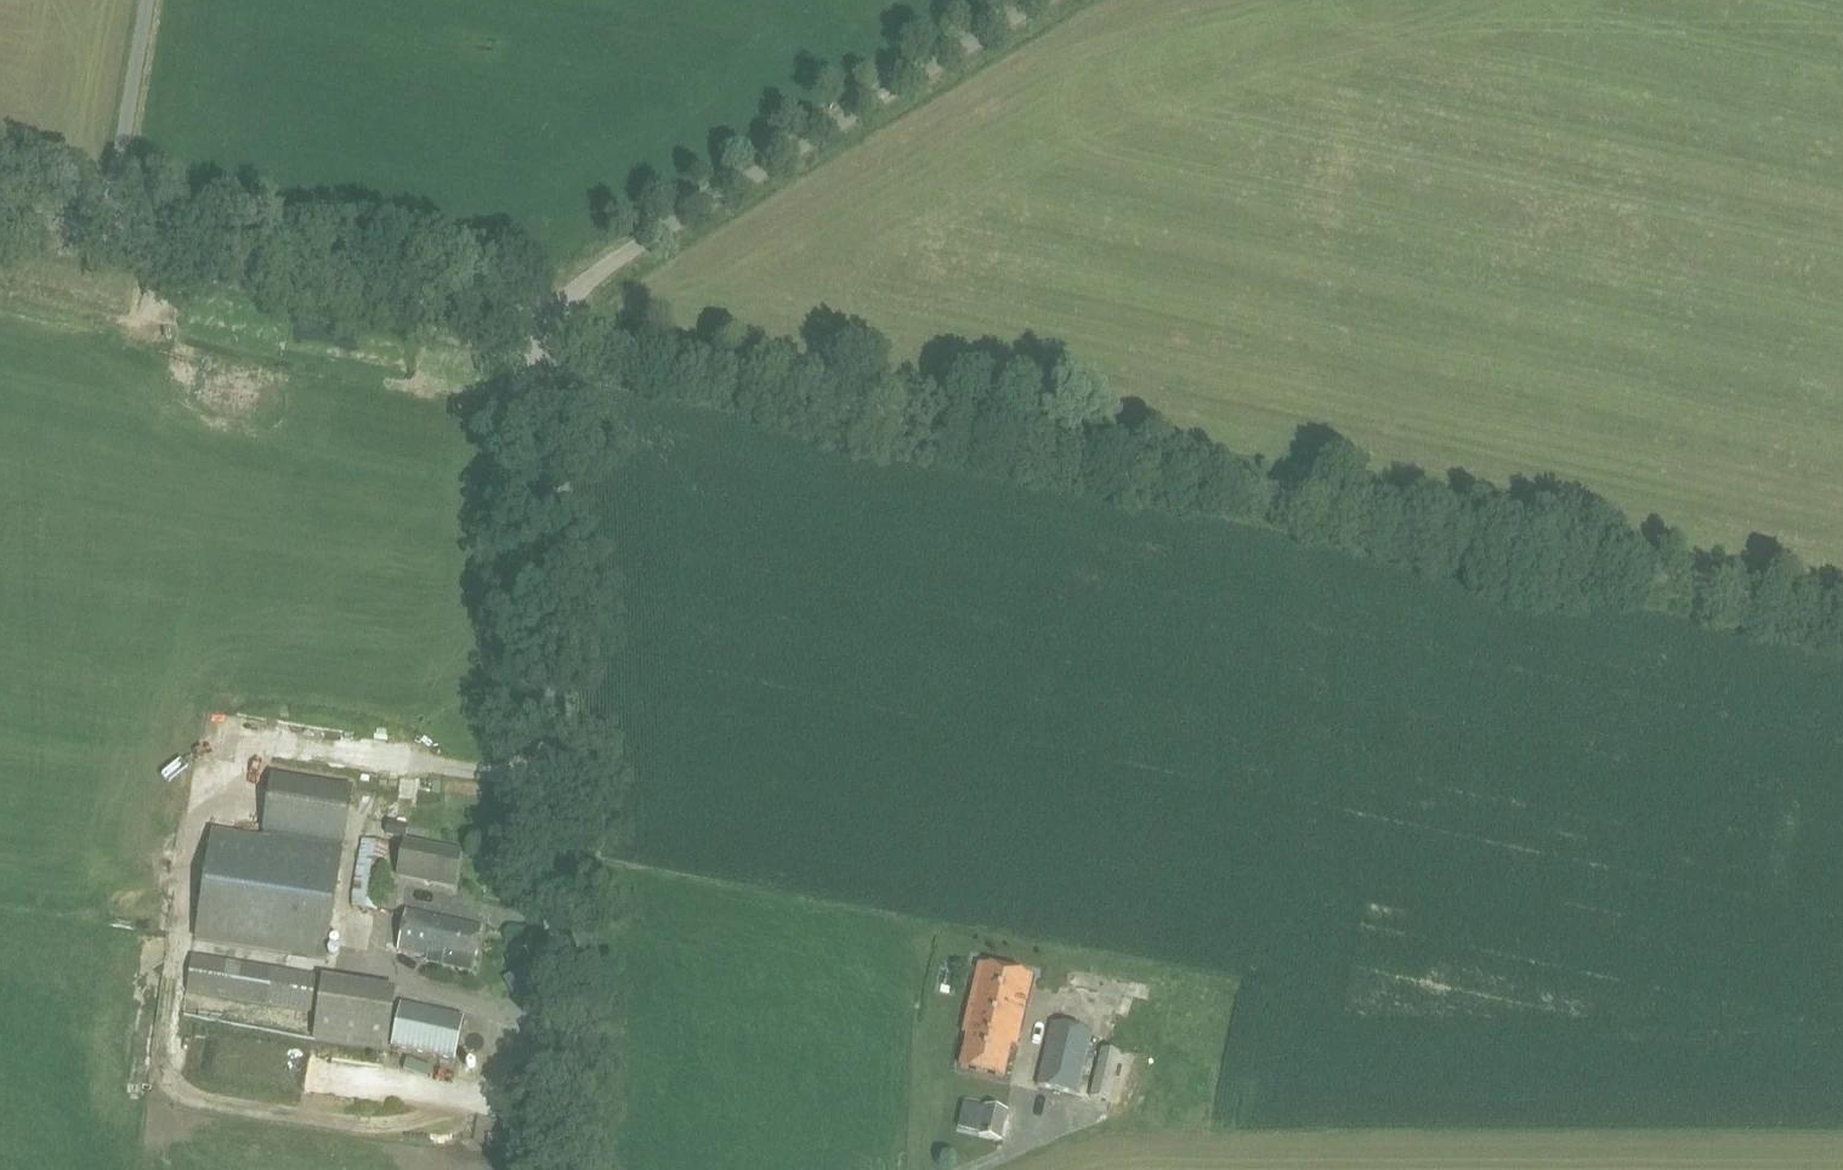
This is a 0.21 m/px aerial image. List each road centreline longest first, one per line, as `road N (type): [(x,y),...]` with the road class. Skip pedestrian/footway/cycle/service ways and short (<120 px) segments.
road 1 (track): [(1842,618),(1073,450),(579,335),(552,319)]
road 2 (unclassified): [(565,1169),(552,319)]
road 3 (unclassified): [(552,319),(617,260),(1031,0)]
road 4 (unclassified): [(552,319),(0,200)]

